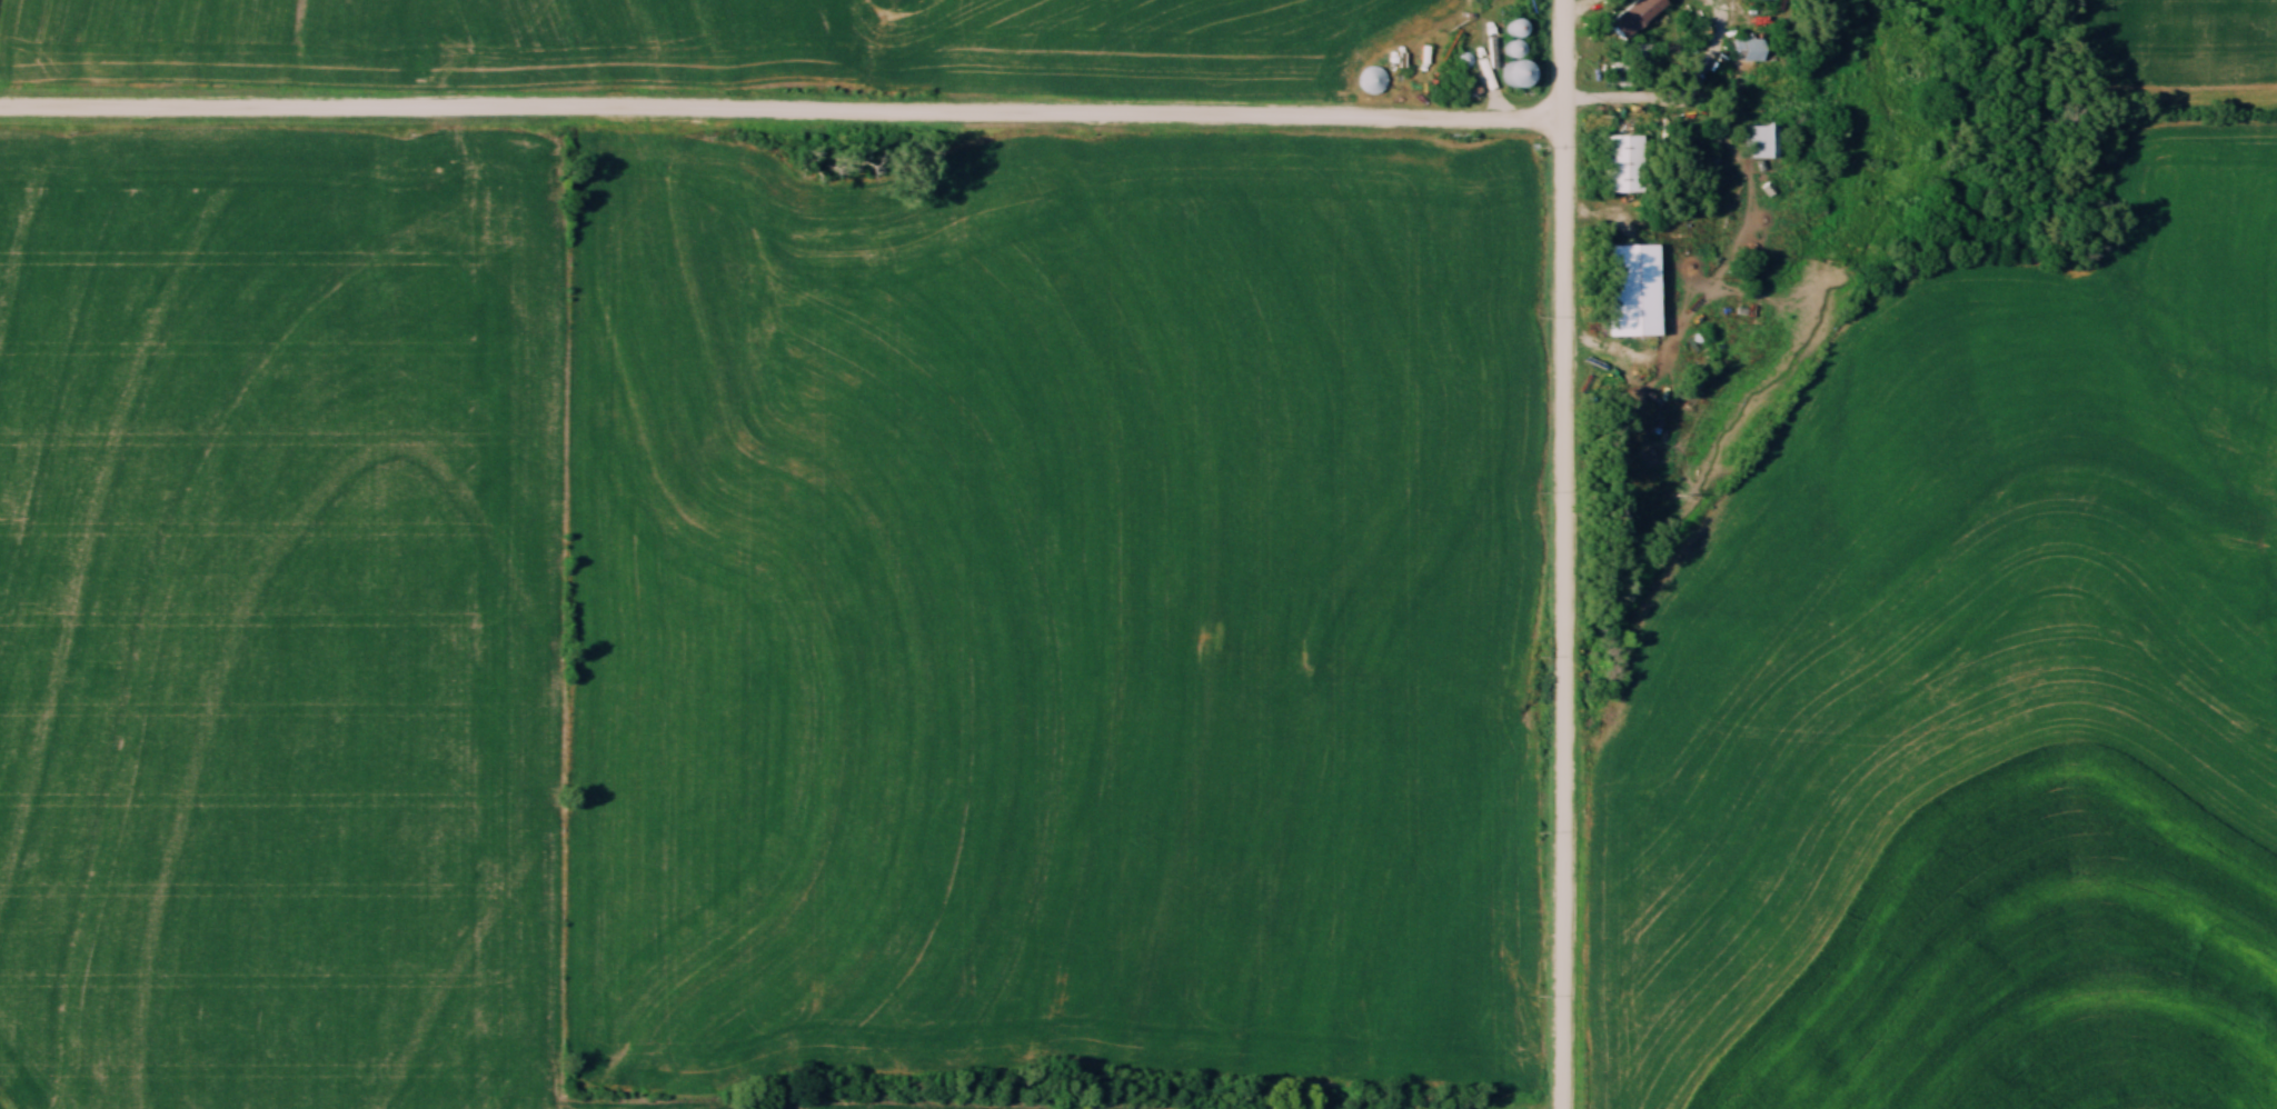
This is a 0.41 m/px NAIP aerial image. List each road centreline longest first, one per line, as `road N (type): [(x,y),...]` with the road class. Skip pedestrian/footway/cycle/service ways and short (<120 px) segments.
road 1 (residential): [(1565,123),(0,112)]
road 2 (residential): [(1563,1108),(1566,0)]

